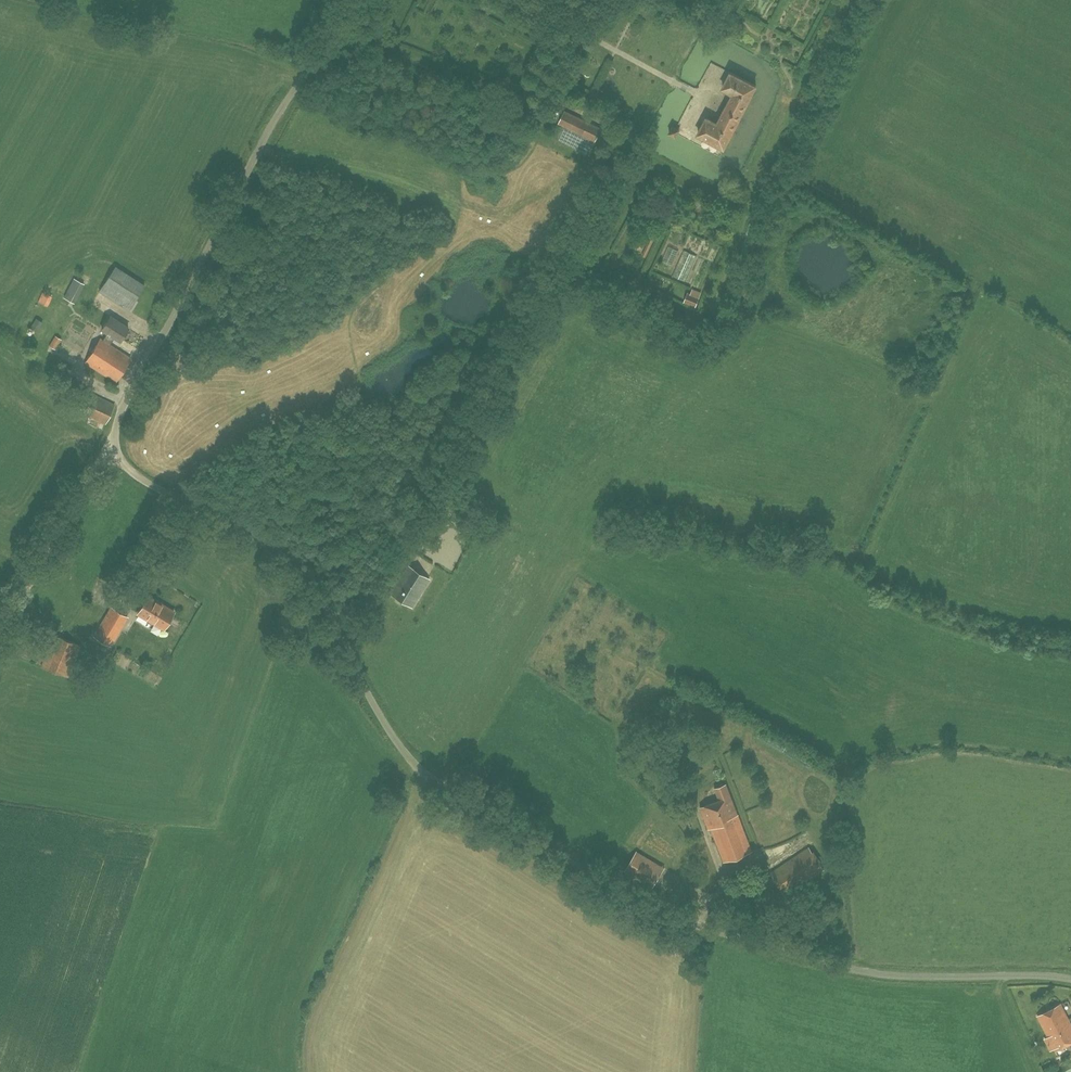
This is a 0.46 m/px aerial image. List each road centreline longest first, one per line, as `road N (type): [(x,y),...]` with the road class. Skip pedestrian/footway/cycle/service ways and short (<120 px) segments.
road 1 (unclassified): [(1070,979),(866,972),(704,931),(616,892),(428,783),(397,748),(306,581),(267,548),(127,467),(115,434),(119,416),(275,105),(361,0)]
road 2 (track): [(570,27),(531,94),(637,141),(633,154),(733,203)]
road 3 (track): [(0,632),(92,471),(116,444)]

